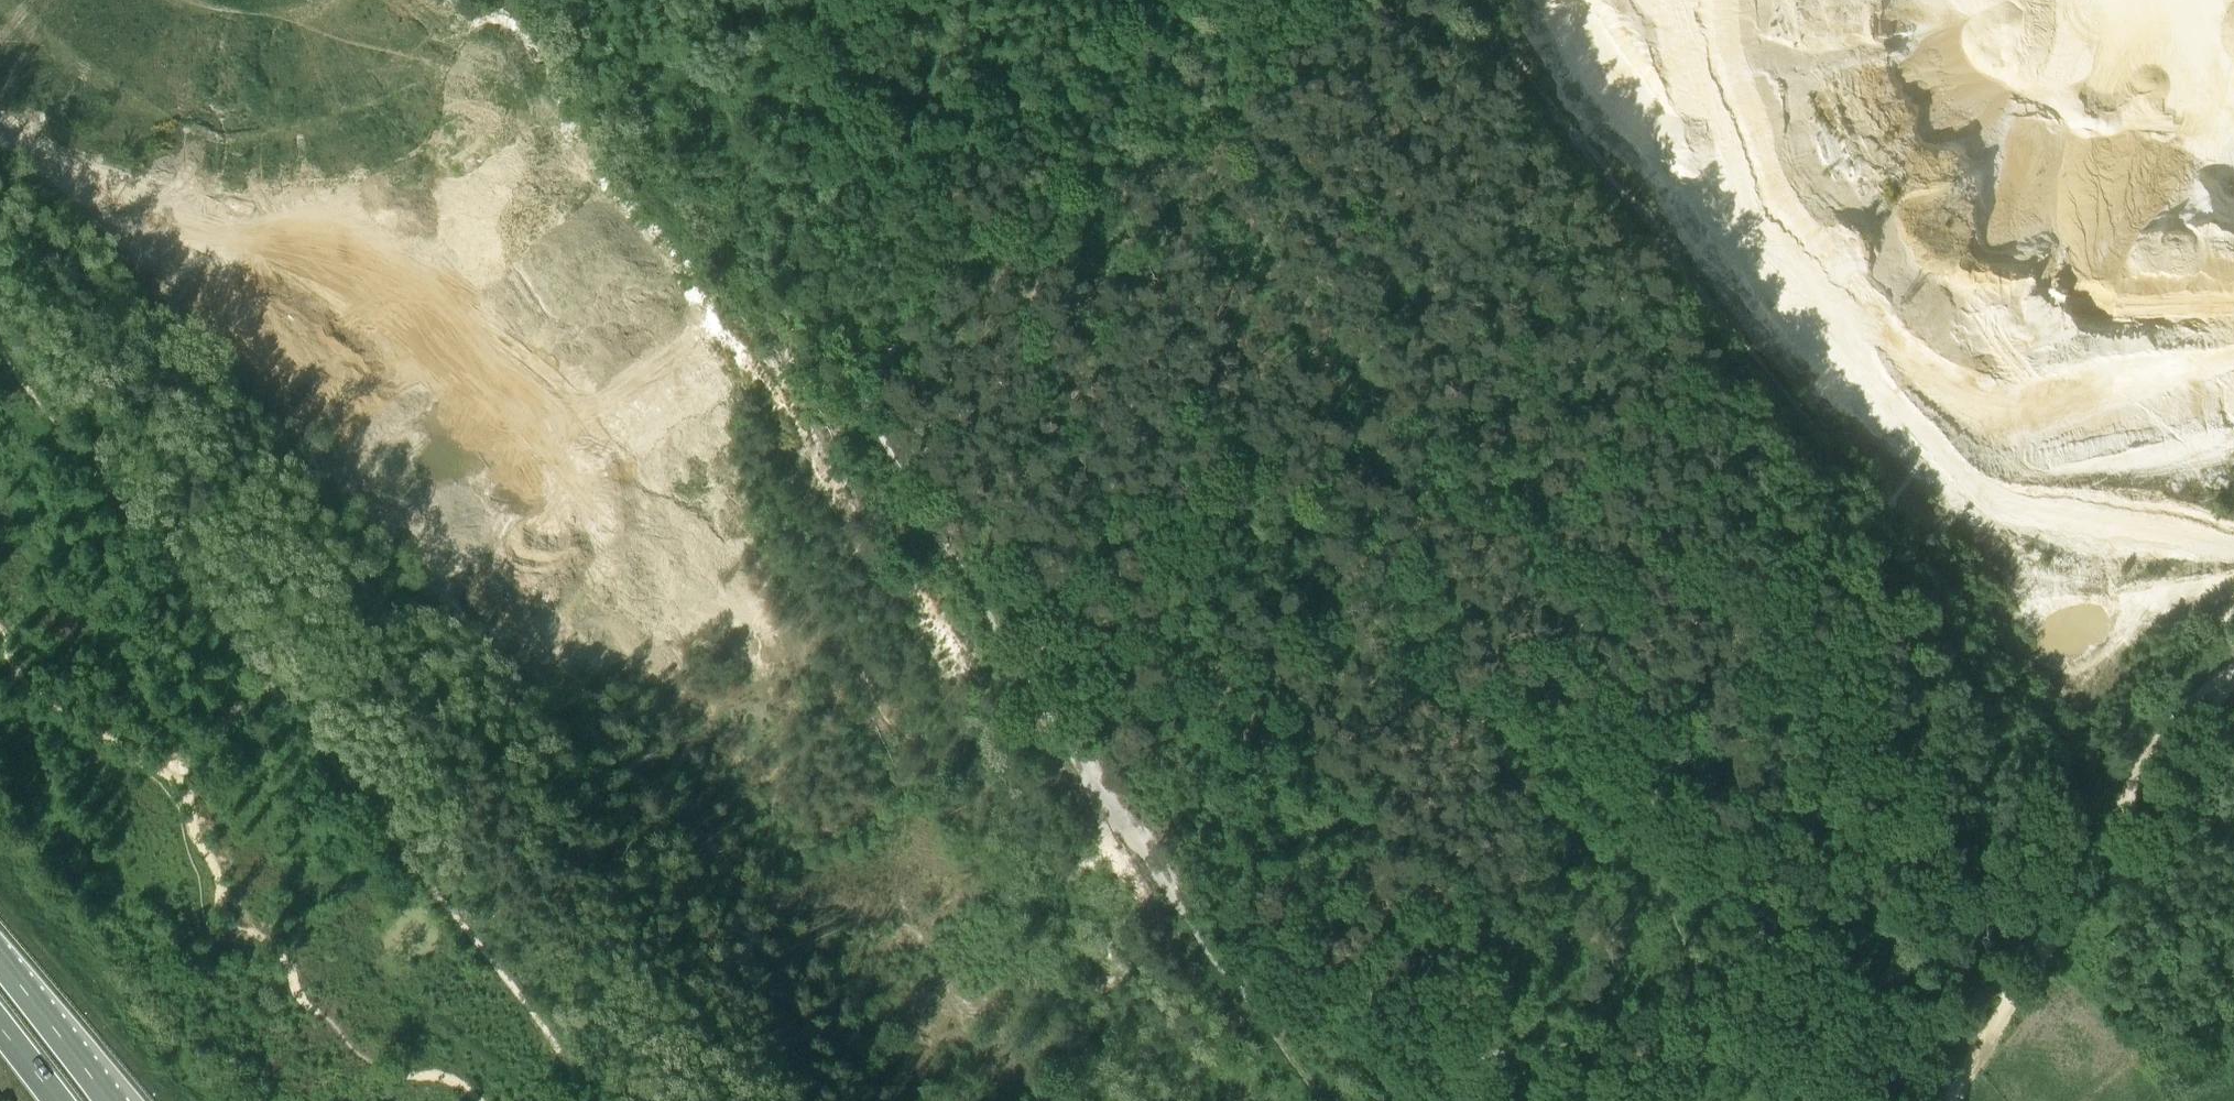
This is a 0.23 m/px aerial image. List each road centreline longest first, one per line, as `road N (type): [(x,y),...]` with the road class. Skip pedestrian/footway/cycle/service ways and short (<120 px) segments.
road 1 (track): [(1947,1100),(2197,701),(2233,671)]
road 2 (trunk): [(109,1100),(0,959)]

